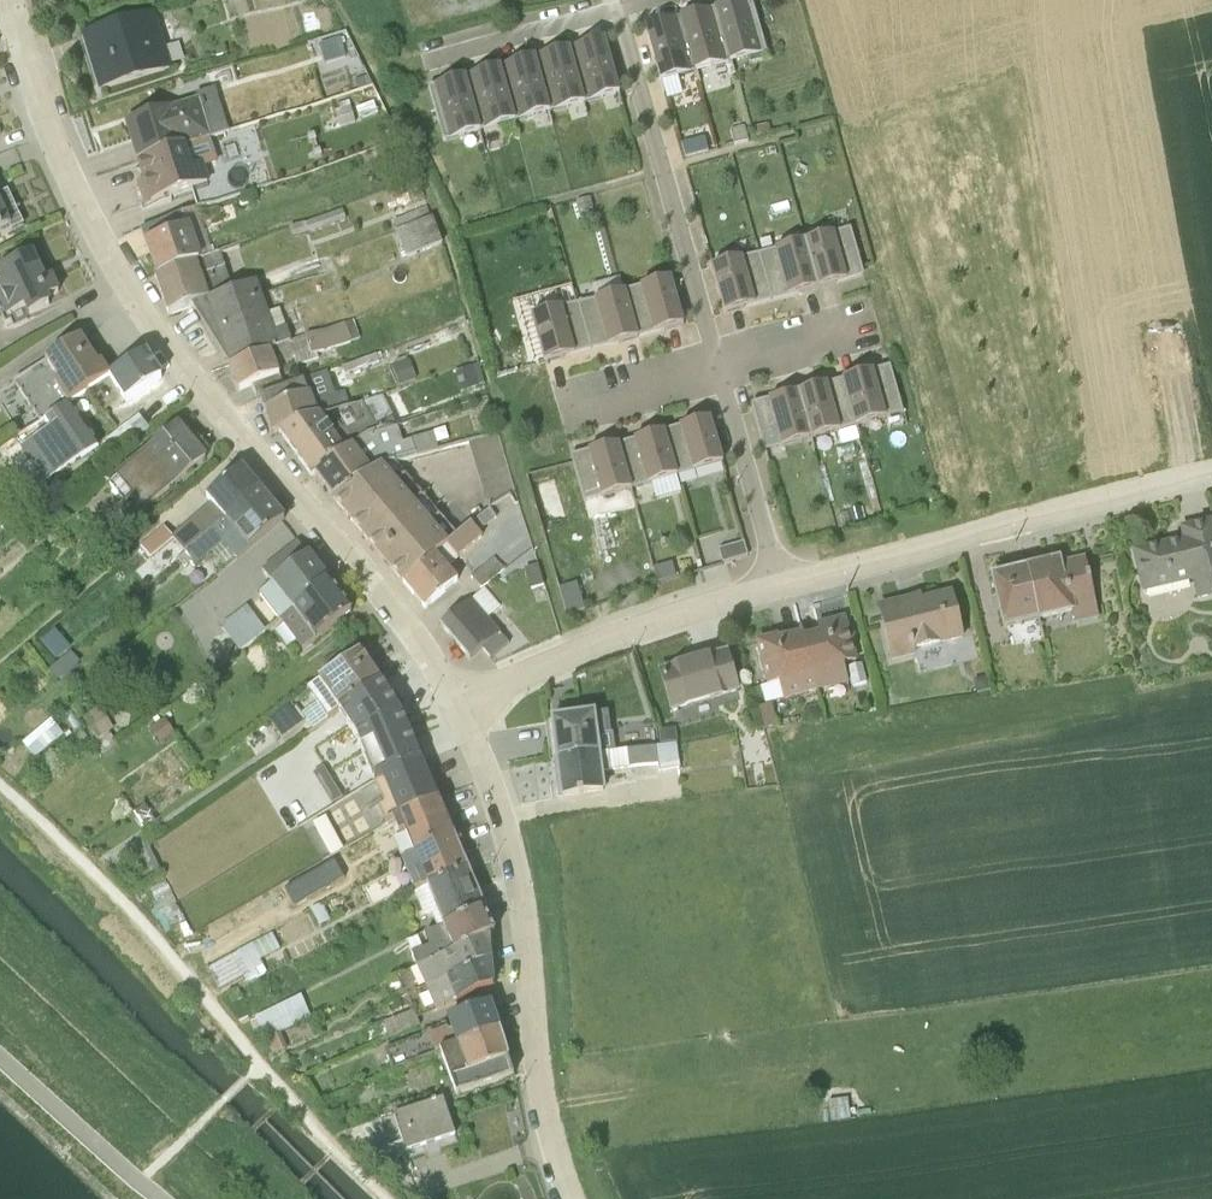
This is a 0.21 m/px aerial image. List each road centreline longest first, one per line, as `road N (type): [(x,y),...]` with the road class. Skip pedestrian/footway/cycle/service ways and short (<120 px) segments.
road 1 (residential): [(455,694),(397,601),(211,390),(134,287),(47,117),(12,0)]
road 2 (residential): [(573,1198),(533,1037),(502,811),(455,694)]
road 3 (residential): [(778,575),(1211,471)]
road 4 (track): [(0,770),(208,986),(258,1053)]
road 5 (residential): [(718,362),(621,0)]
road 6 (residential): [(455,694),(664,608),(778,575)]
road 7 (residential): [(778,575),(718,362)]
road 8 (track): [(395,1198),(258,1053)]
road 9 (residential): [(426,51),(608,0)]
road 10 (residential): [(718,362),(867,318)]
road 11 (residential): [(571,404),(718,362)]

